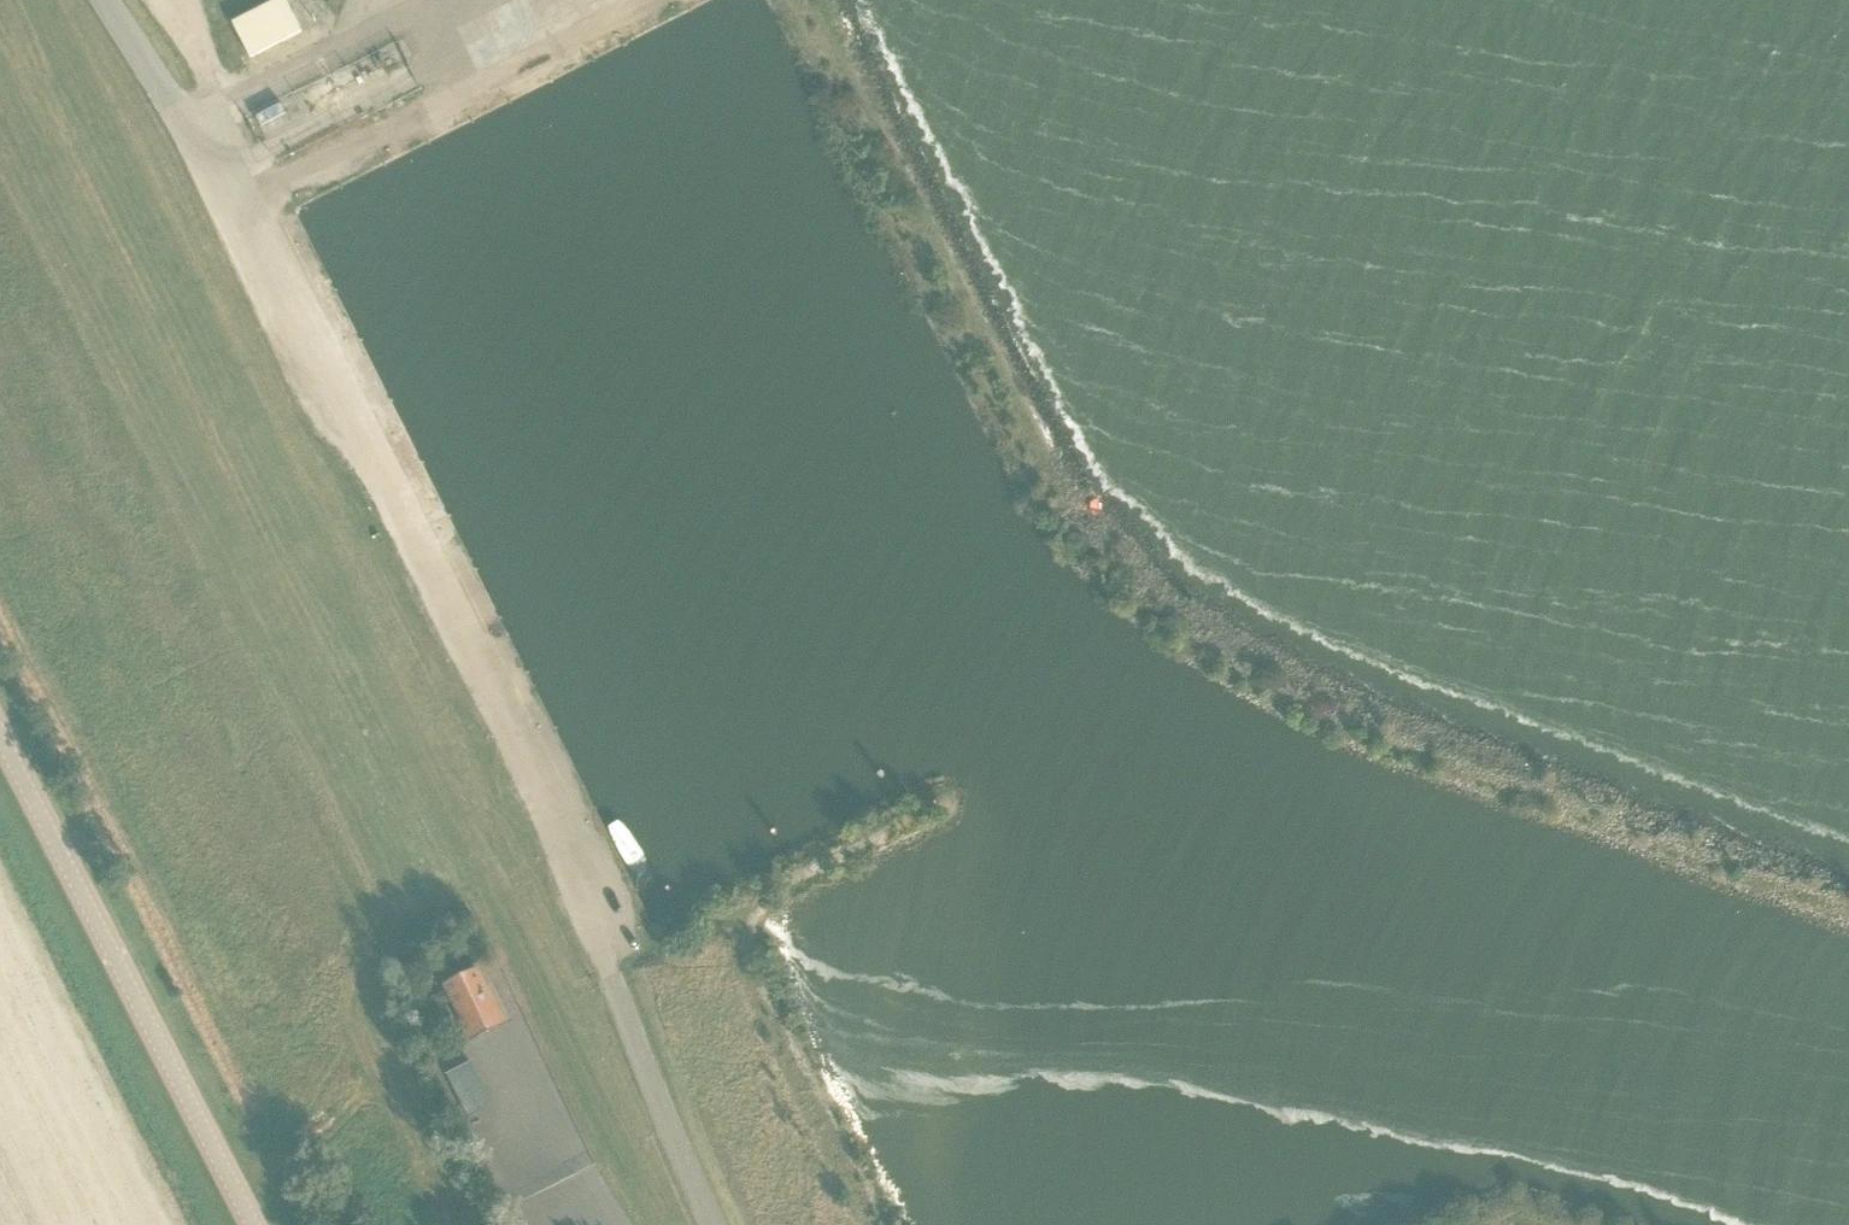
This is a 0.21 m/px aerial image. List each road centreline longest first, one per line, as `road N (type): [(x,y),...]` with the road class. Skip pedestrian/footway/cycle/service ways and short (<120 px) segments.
road 1 (unclassified): [(717,1224),(564,817),(292,286),(196,118),(115,0)]
road 2 (tertiary): [(252,1224),(0,734)]

